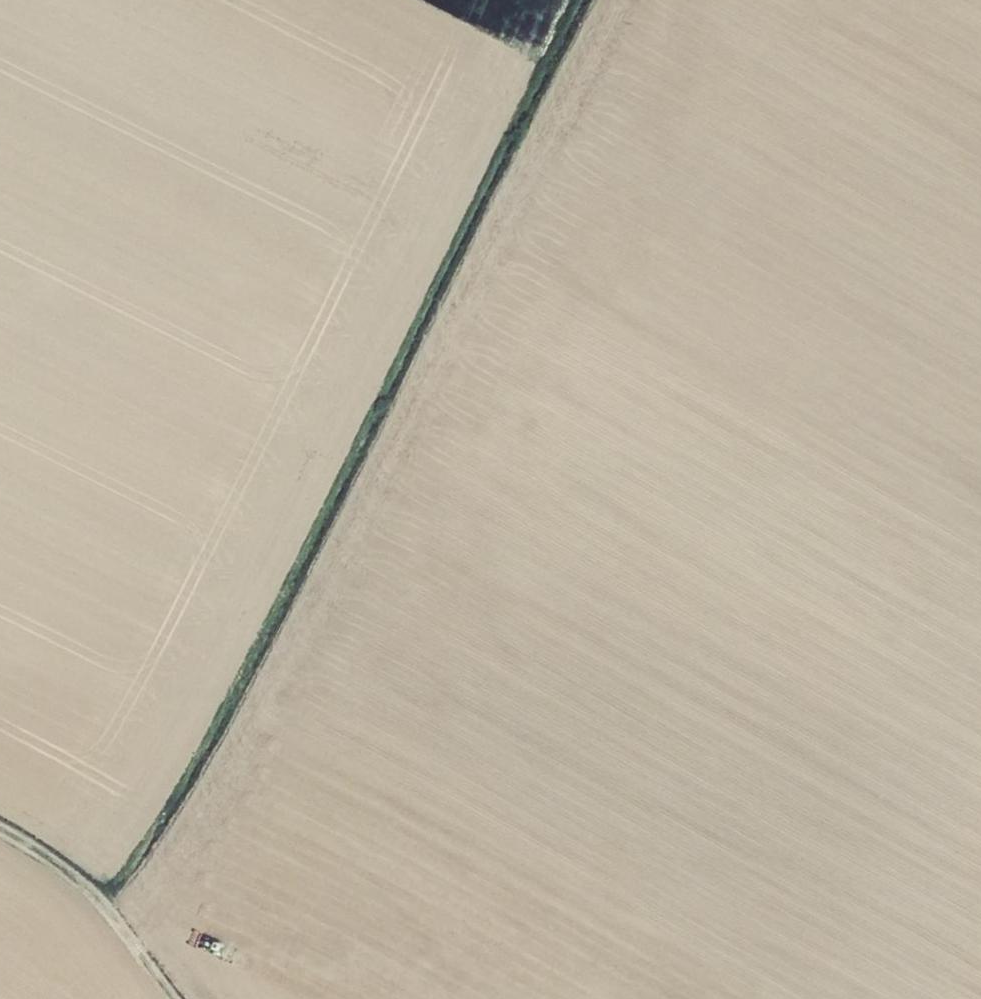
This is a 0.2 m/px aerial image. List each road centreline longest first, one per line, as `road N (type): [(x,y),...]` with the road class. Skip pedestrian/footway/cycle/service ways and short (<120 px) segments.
road 1 (track): [(0,837),(108,891),(184,998)]

